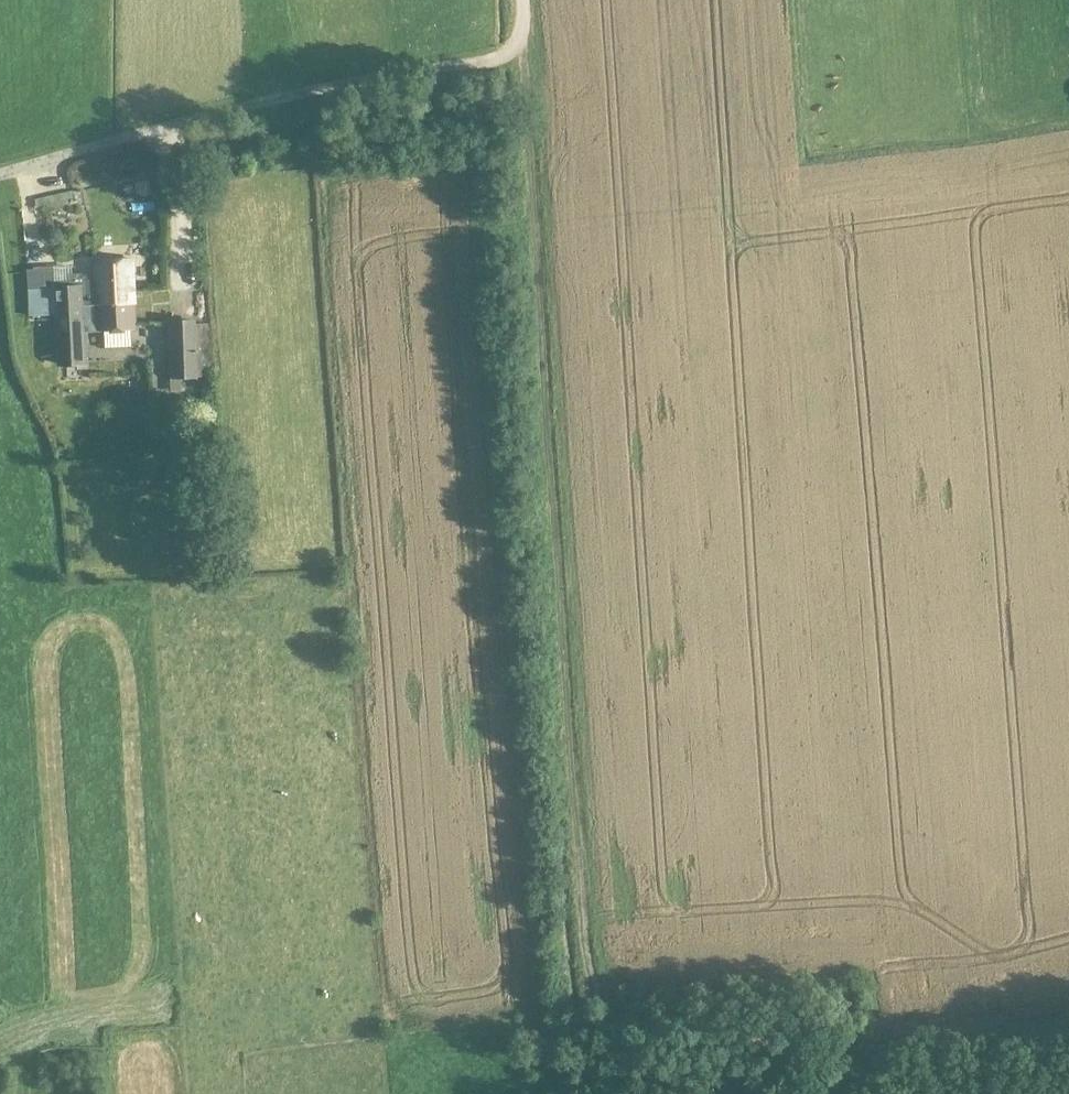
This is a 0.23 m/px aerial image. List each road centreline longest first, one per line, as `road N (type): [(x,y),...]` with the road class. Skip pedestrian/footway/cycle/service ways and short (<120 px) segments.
road 1 (track): [(514,47),(528,150),(571,797),(584,944),(599,1002)]
road 2 (track): [(0,175),(213,111),(502,54),(519,37),(521,0)]

